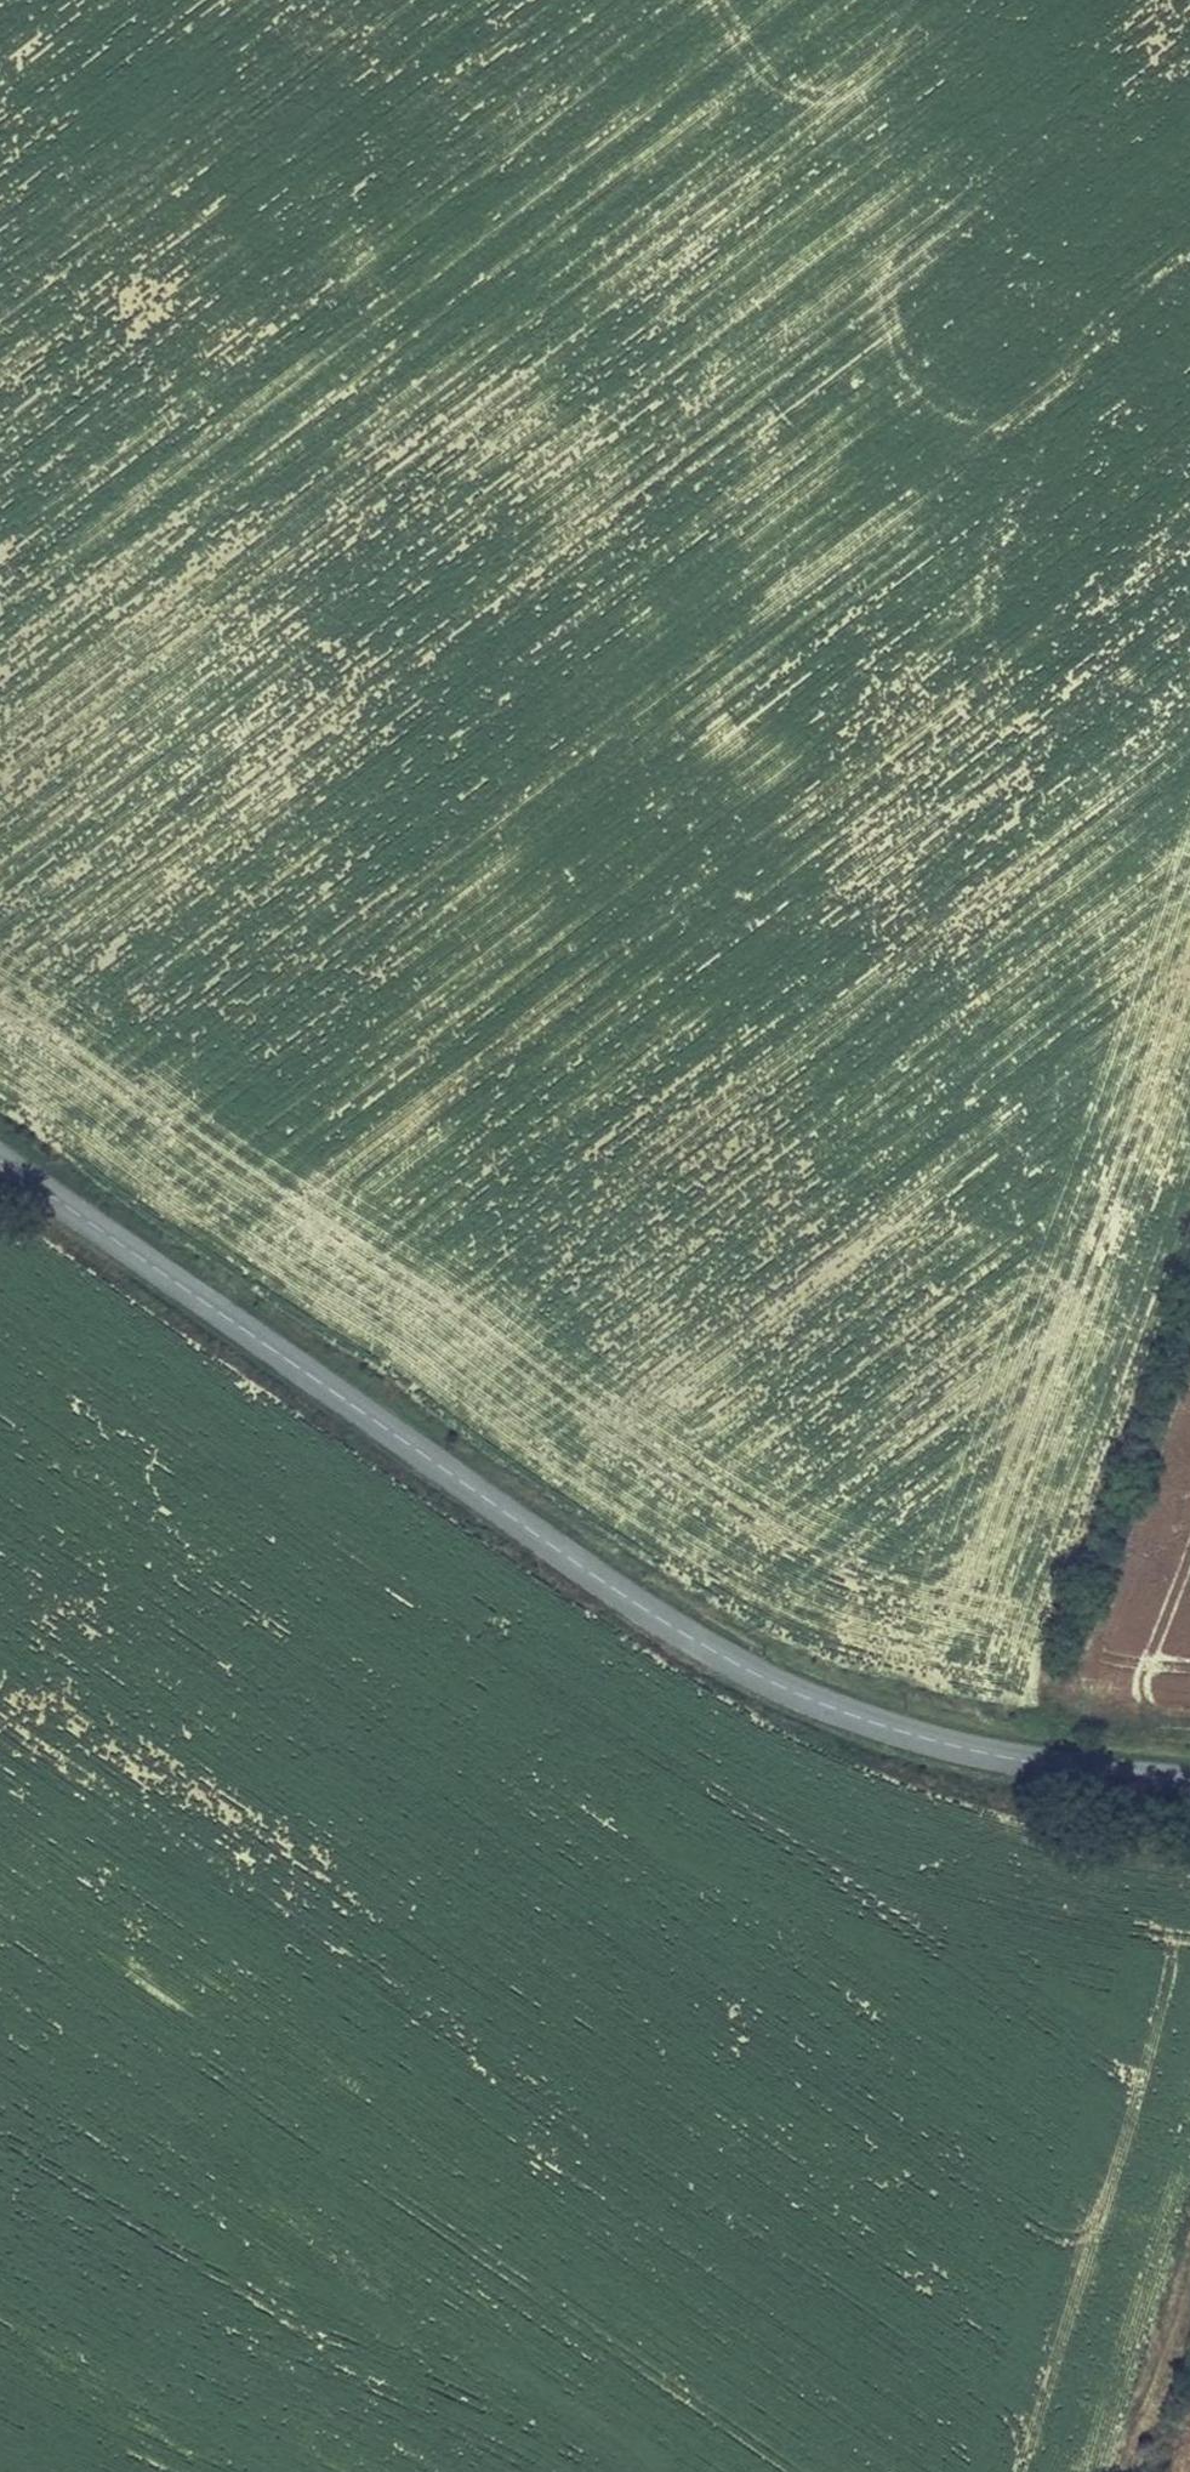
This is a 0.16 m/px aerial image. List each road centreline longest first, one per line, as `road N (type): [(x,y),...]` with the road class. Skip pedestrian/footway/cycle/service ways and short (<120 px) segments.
road 1 (tertiary): [(1189,1778),(1033,1763),(925,1738),(721,1654),(624,1596),(0,1158)]
road 2 (track): [(1130,2471),(1189,2276)]

